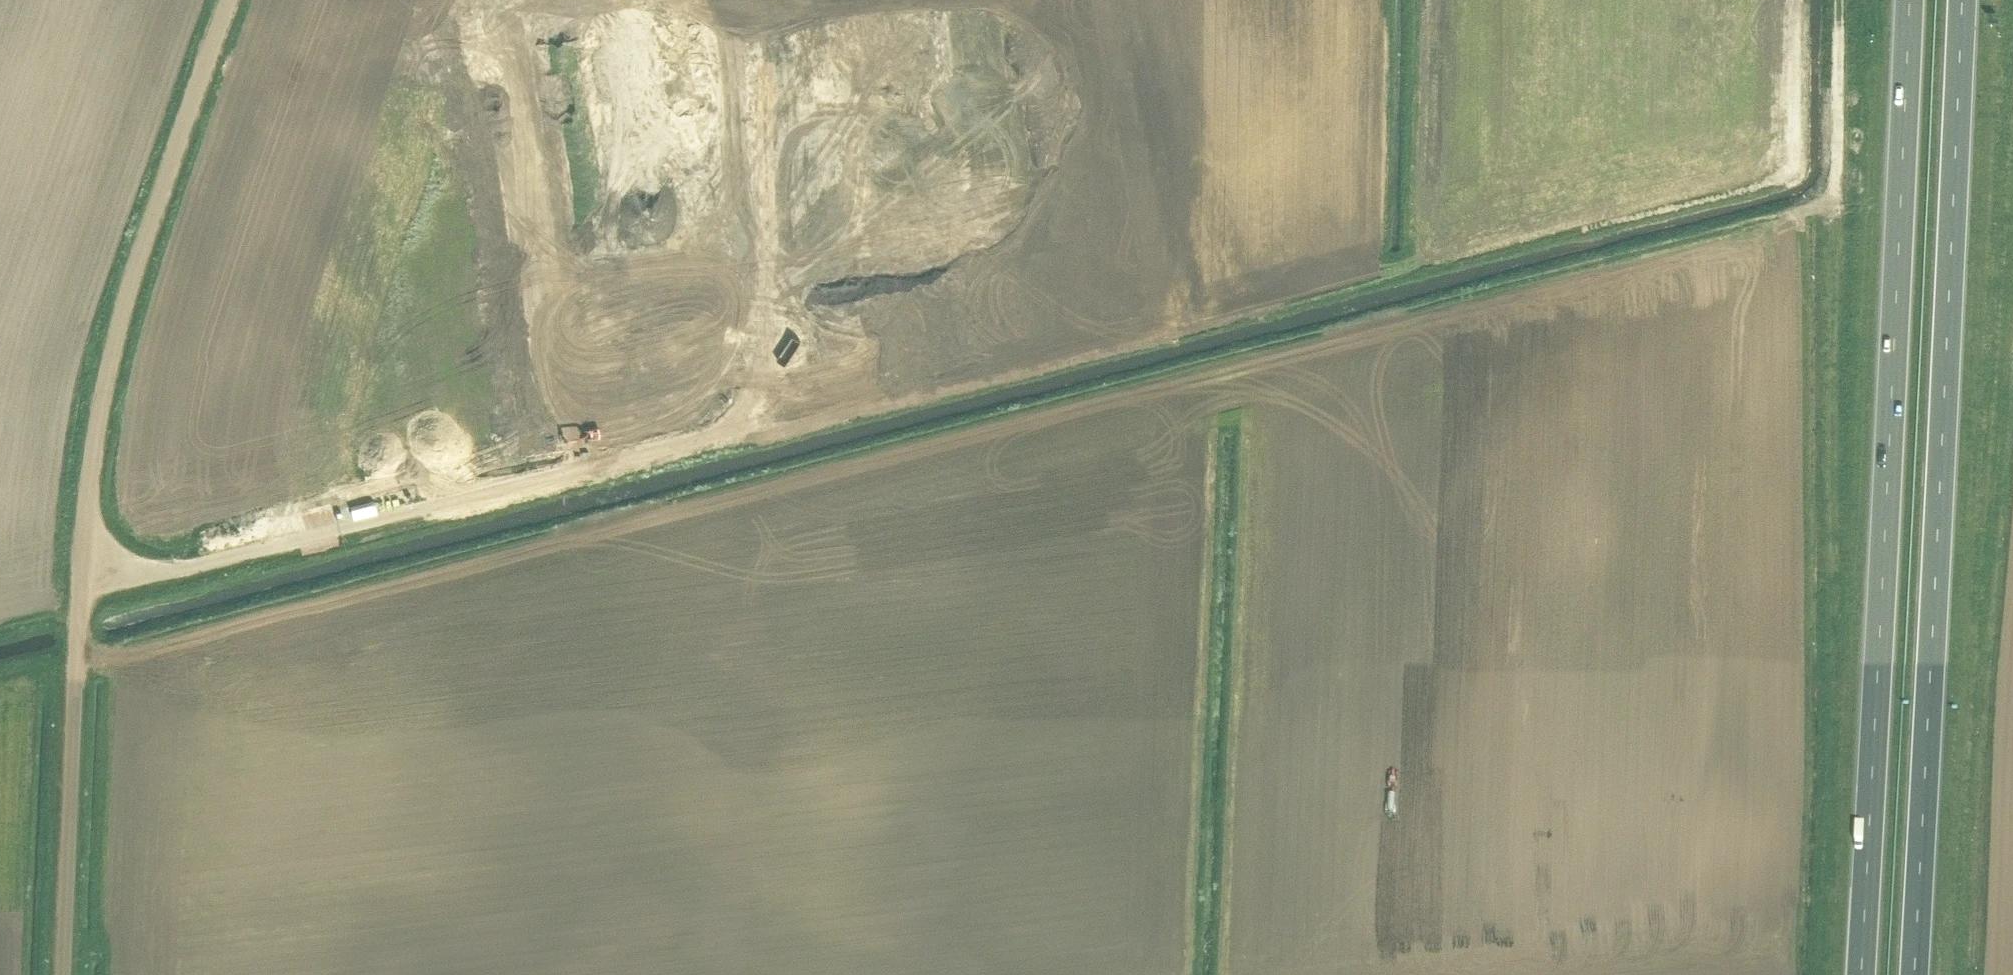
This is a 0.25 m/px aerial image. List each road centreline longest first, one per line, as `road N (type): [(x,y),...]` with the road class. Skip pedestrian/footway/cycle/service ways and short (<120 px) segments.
road 1 (unclassified): [(62,974),(87,470),(123,299),(229,0)]
road 2 (trunk): [(1909,0),(1860,974)]
road 3 (trunk): [(1914,974),(1962,0)]

